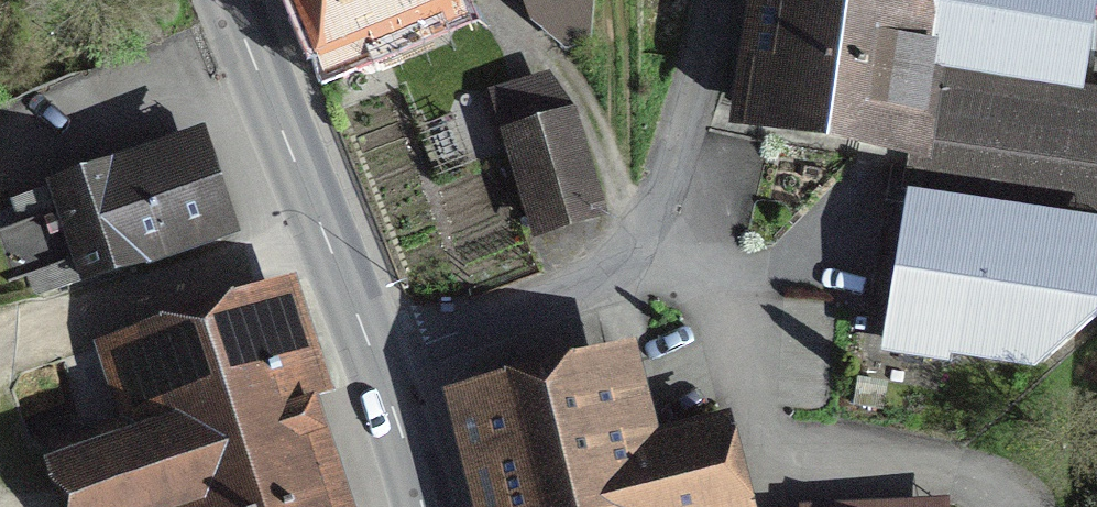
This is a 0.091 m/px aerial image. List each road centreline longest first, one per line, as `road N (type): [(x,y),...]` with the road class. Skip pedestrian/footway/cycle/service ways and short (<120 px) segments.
road 1 (residential): [(717,0),(673,166),(622,262),(544,303),(367,347)]
road 2 (secondary): [(367,347),(223,0)]
road 3 (secondary): [(420,506),(367,347)]

